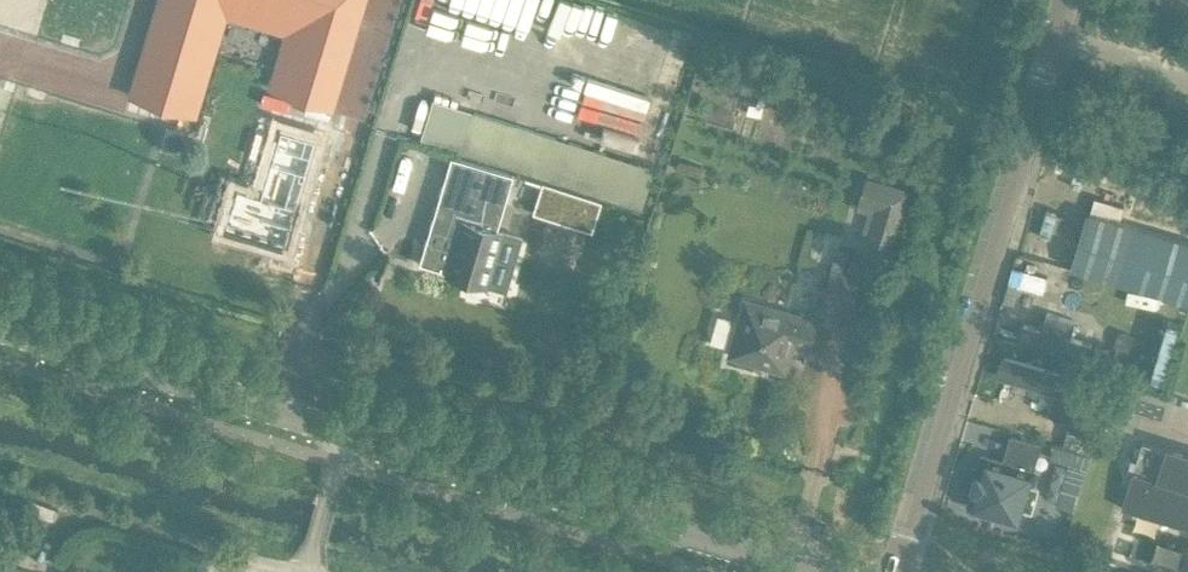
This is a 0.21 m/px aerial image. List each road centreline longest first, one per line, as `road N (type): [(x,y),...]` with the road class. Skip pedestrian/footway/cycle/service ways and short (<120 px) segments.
road 1 (tertiary): [(0,329),(800,571)]
road 2 (residential): [(903,571),(908,533),(1068,0)]

